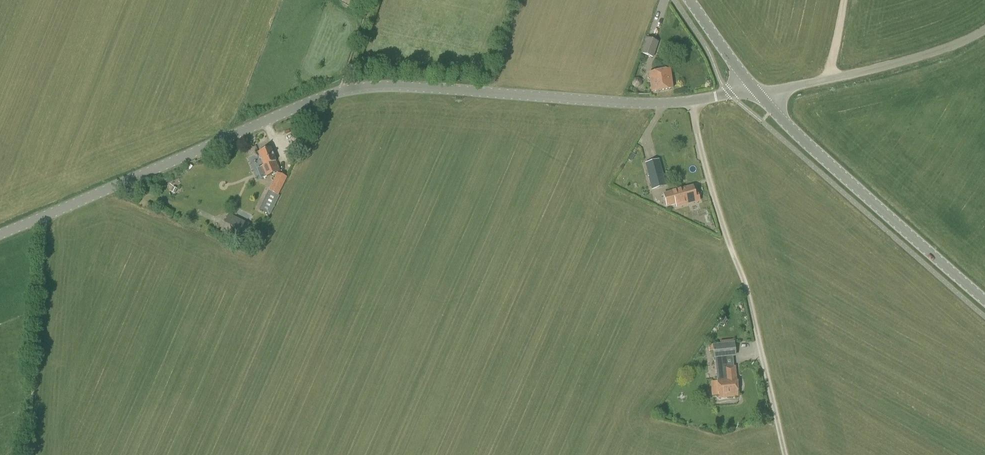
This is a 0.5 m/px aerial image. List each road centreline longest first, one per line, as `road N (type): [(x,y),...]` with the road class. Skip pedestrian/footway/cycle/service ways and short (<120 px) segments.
road 1 (tertiary): [(0,235),(342,89),(404,86),(614,104),(752,86)]
road 2 (track): [(785,454),(691,99)]
road 3 (tertiary): [(984,301),(769,103)]
road 4 (unclassified): [(769,103),(798,86),(904,60),(984,28)]

